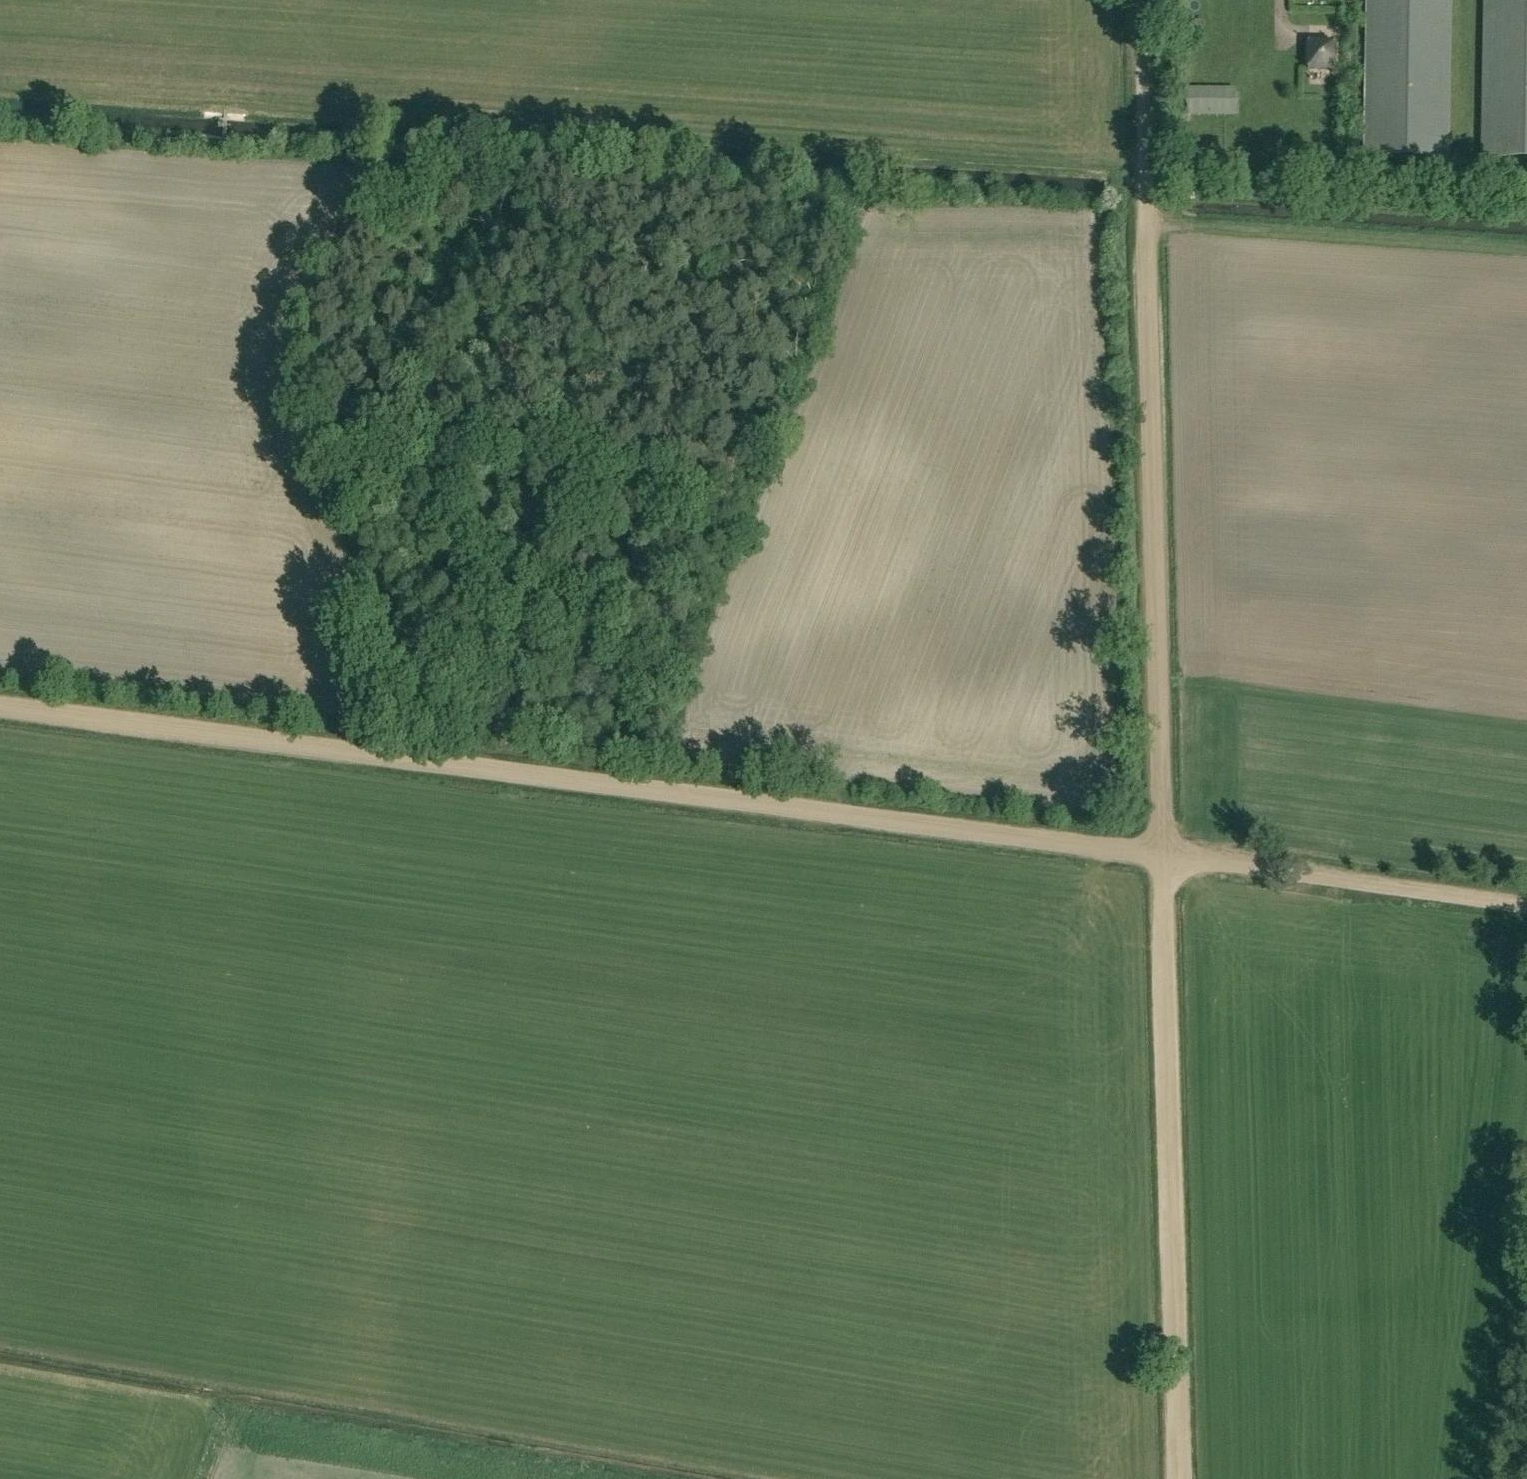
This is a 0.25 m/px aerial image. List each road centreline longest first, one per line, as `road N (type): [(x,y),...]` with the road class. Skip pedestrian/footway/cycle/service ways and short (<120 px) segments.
road 1 (track): [(1167,860),(0,714)]
road 2 (track): [(1150,0),(1167,860)]
road 3 (track): [(1167,860),(1181,1478)]
road 4 (track): [(1526,907),(1167,860)]

